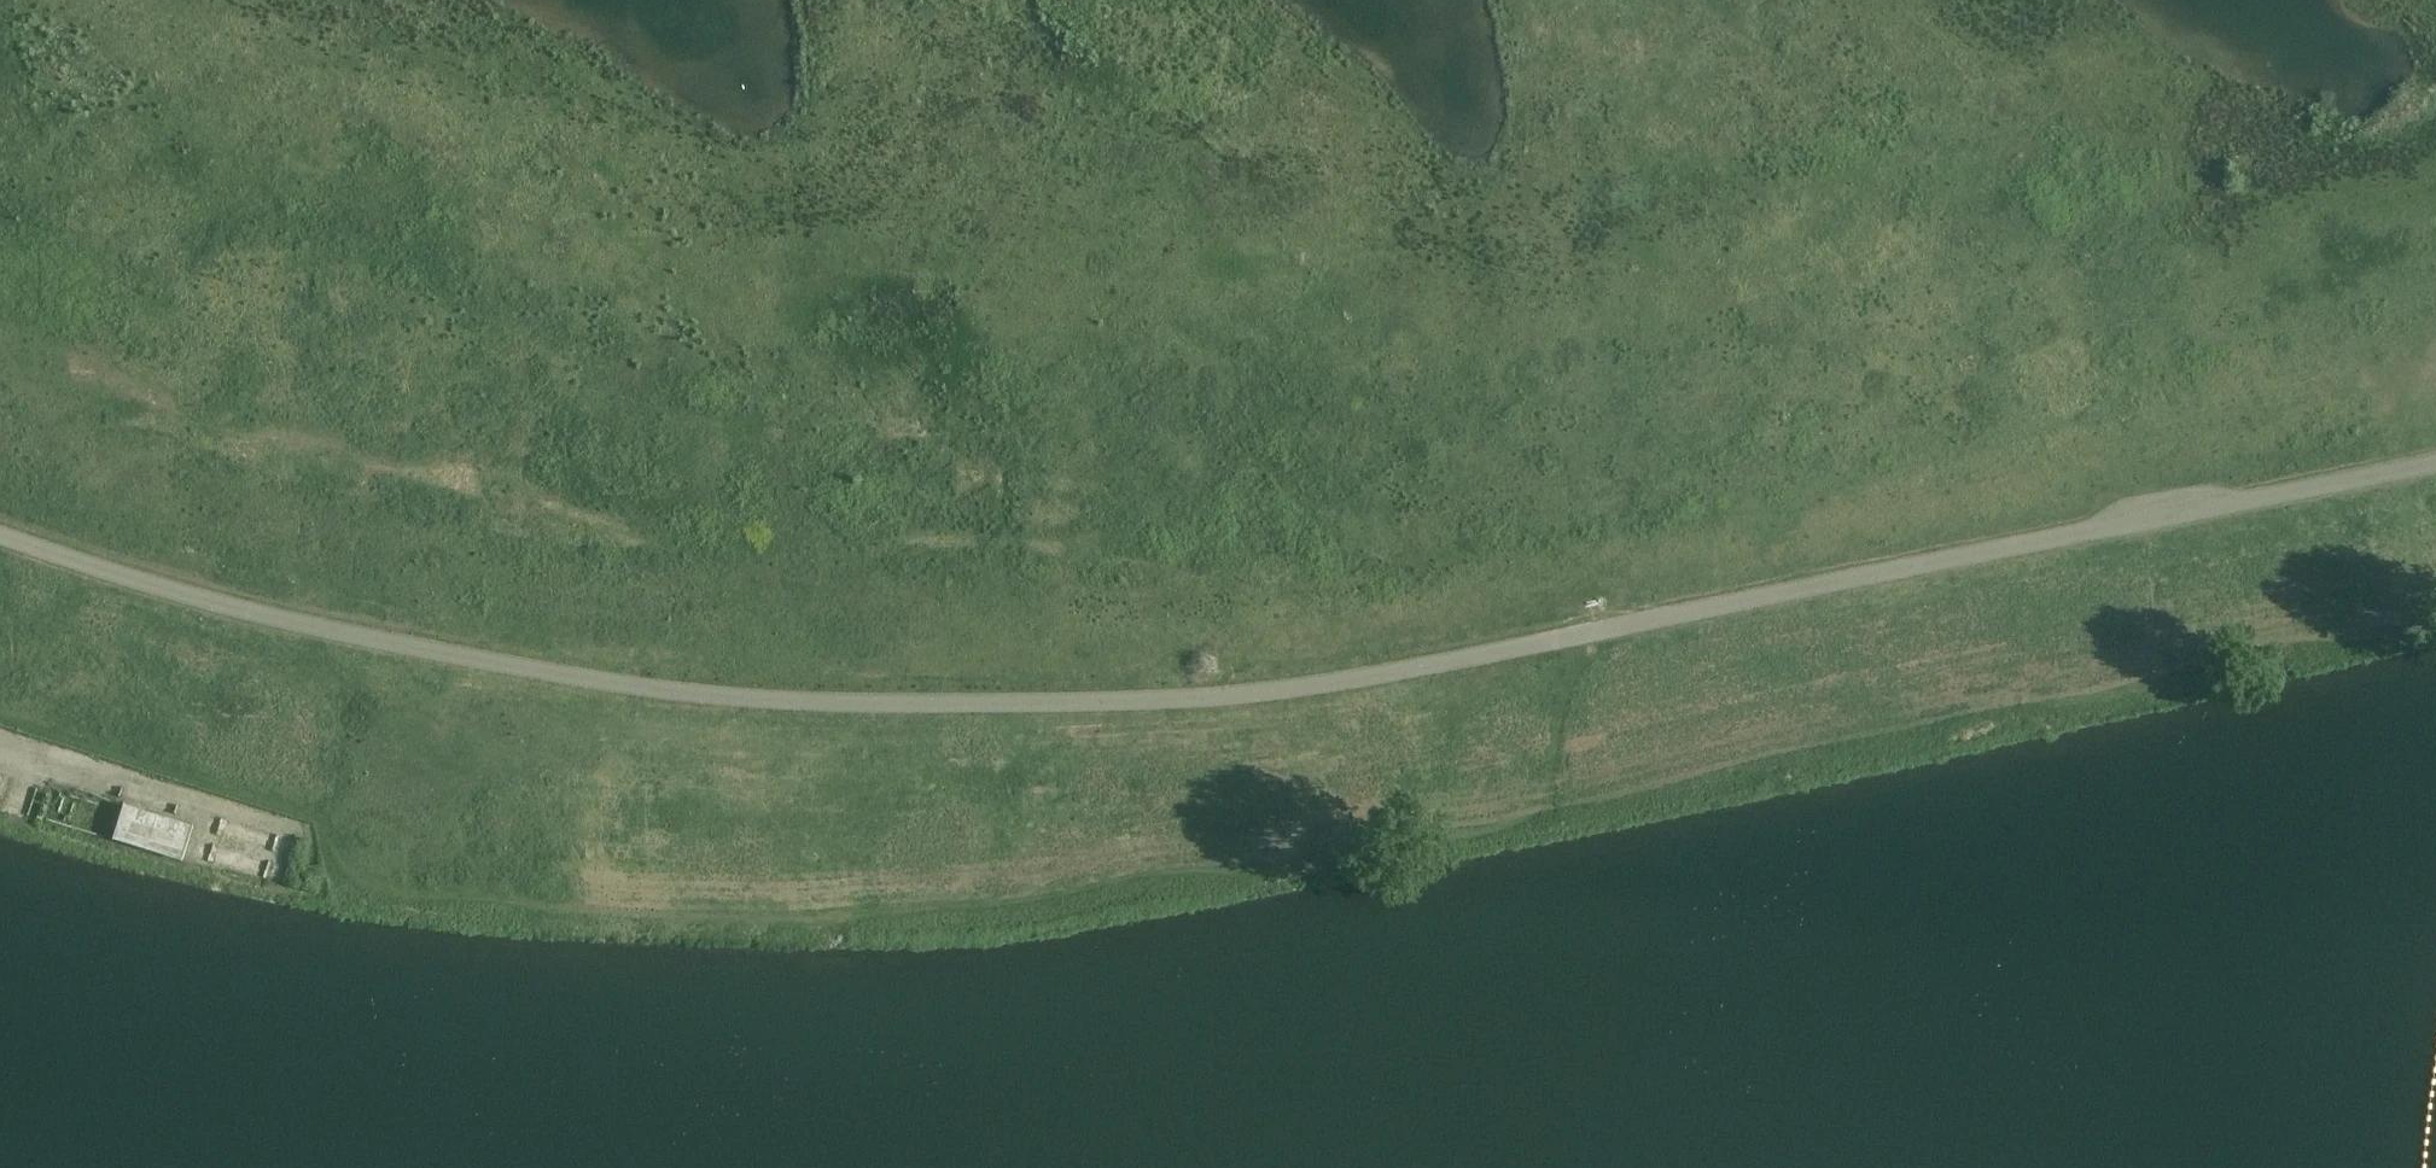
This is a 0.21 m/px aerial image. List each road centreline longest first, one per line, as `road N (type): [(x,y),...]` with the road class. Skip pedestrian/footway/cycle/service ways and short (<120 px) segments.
road 1 (unclassified): [(0,535),(208,601),(435,654),(752,703),(1221,699),(2279,504),(2435,467)]
road 2 (unclassified): [(198,808),(0,745)]

